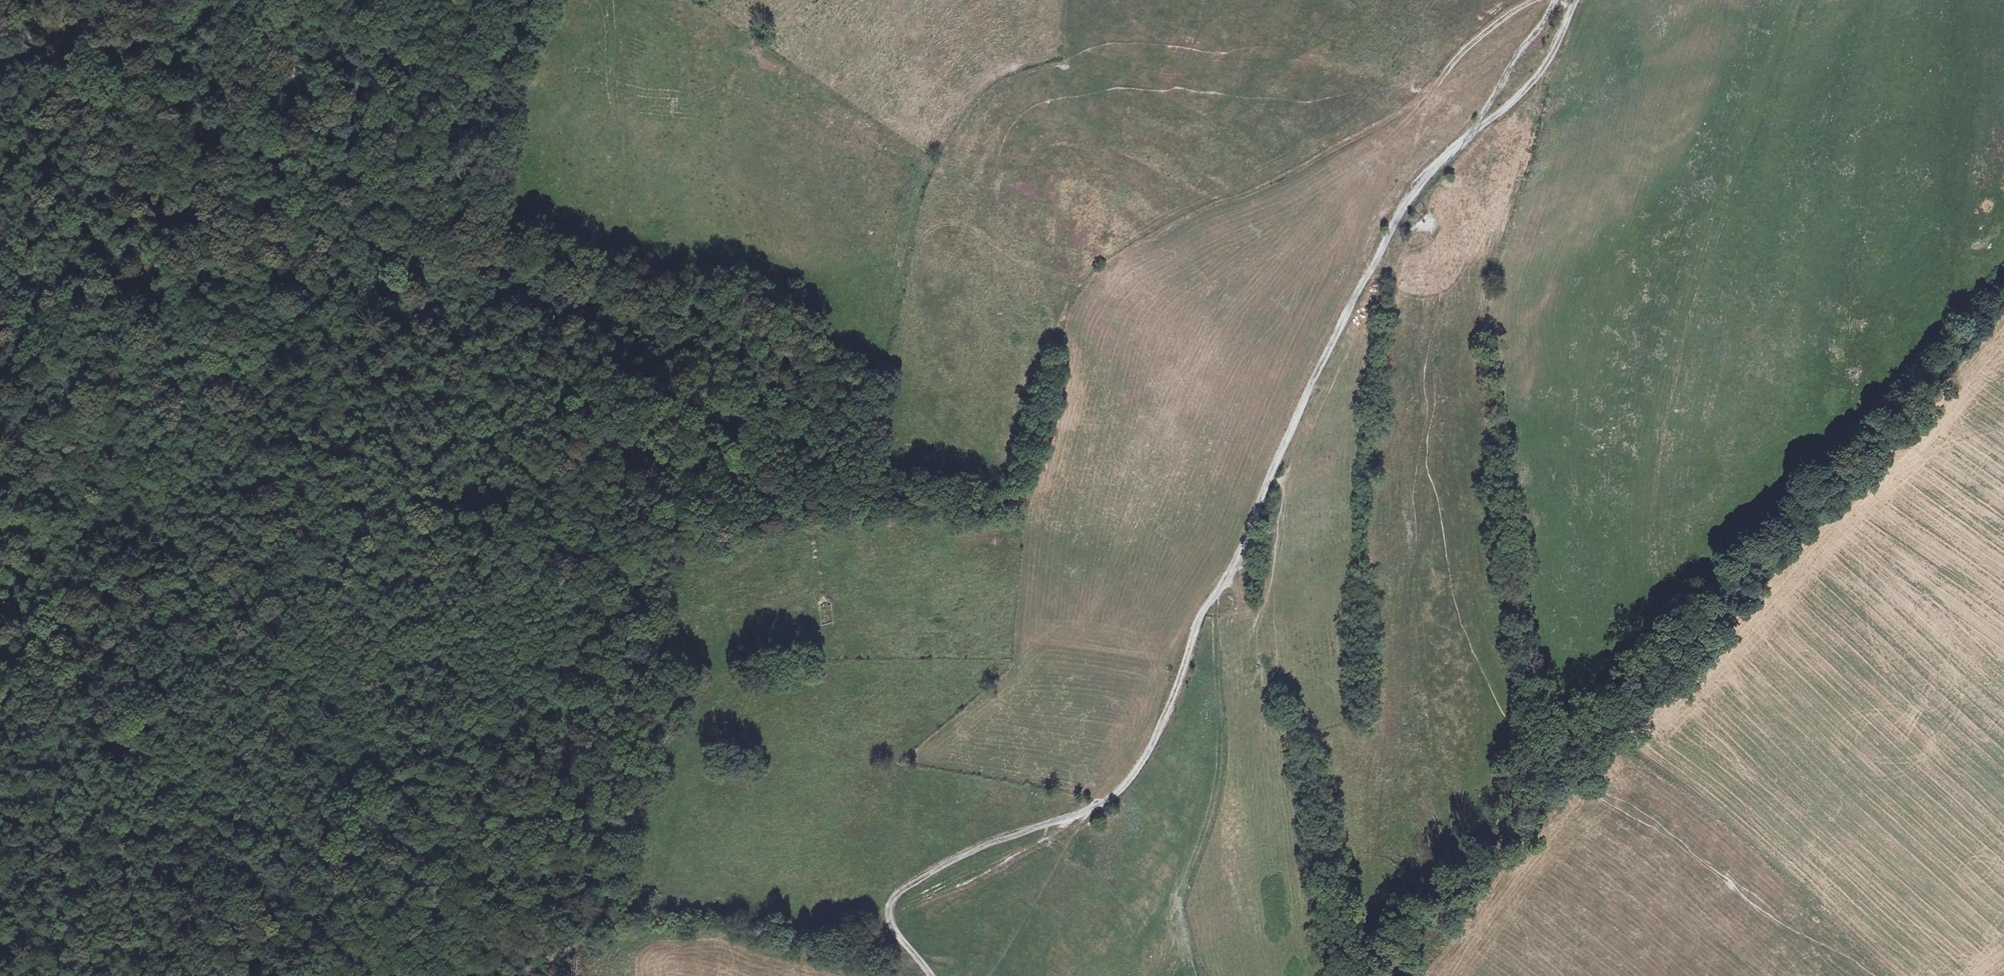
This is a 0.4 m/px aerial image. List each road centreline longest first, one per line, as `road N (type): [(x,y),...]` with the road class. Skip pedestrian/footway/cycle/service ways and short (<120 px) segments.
road 1 (track): [(932,975),(894,931),(895,897),(966,852),(1100,804),(1128,782),(1168,712),(1200,618),(1244,547),(1308,392),(1396,221),(1423,177),(1474,131)]
road 2 (track): [(344,172),(278,231),(197,274),(0,533)]
road 3 (track): [(1218,590),(1219,770),(1178,919)]
road 4 (track): [(299,0),(299,43),(344,138),(344,172)]
road 5 (track): [(1474,131),(1533,82),(1577,0)]
road 6 (track): [(1533,0),(1469,46),(1435,86)]

